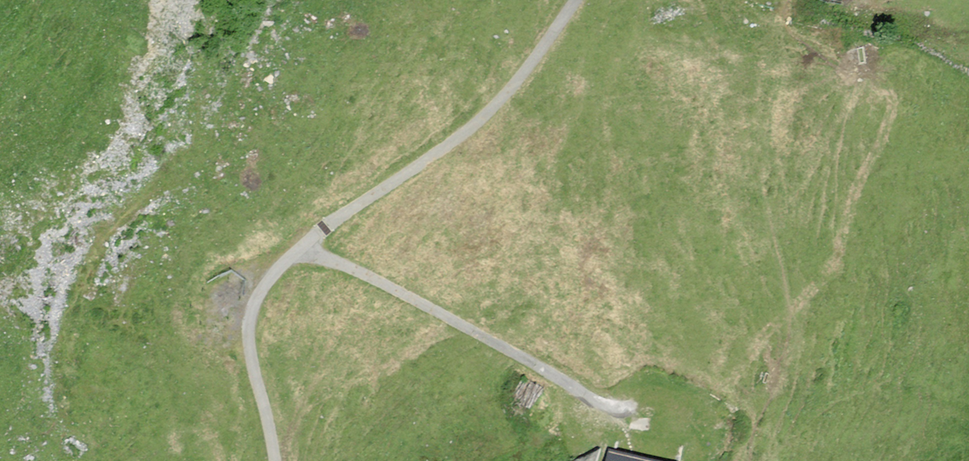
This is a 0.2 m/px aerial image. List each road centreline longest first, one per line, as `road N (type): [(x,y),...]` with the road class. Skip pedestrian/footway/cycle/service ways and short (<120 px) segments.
road 1 (track): [(616,410),(344,263),(298,253),(503,105),(580,0)]
road 2 (unclassified): [(277,460),(253,361),(253,308),(298,253)]

